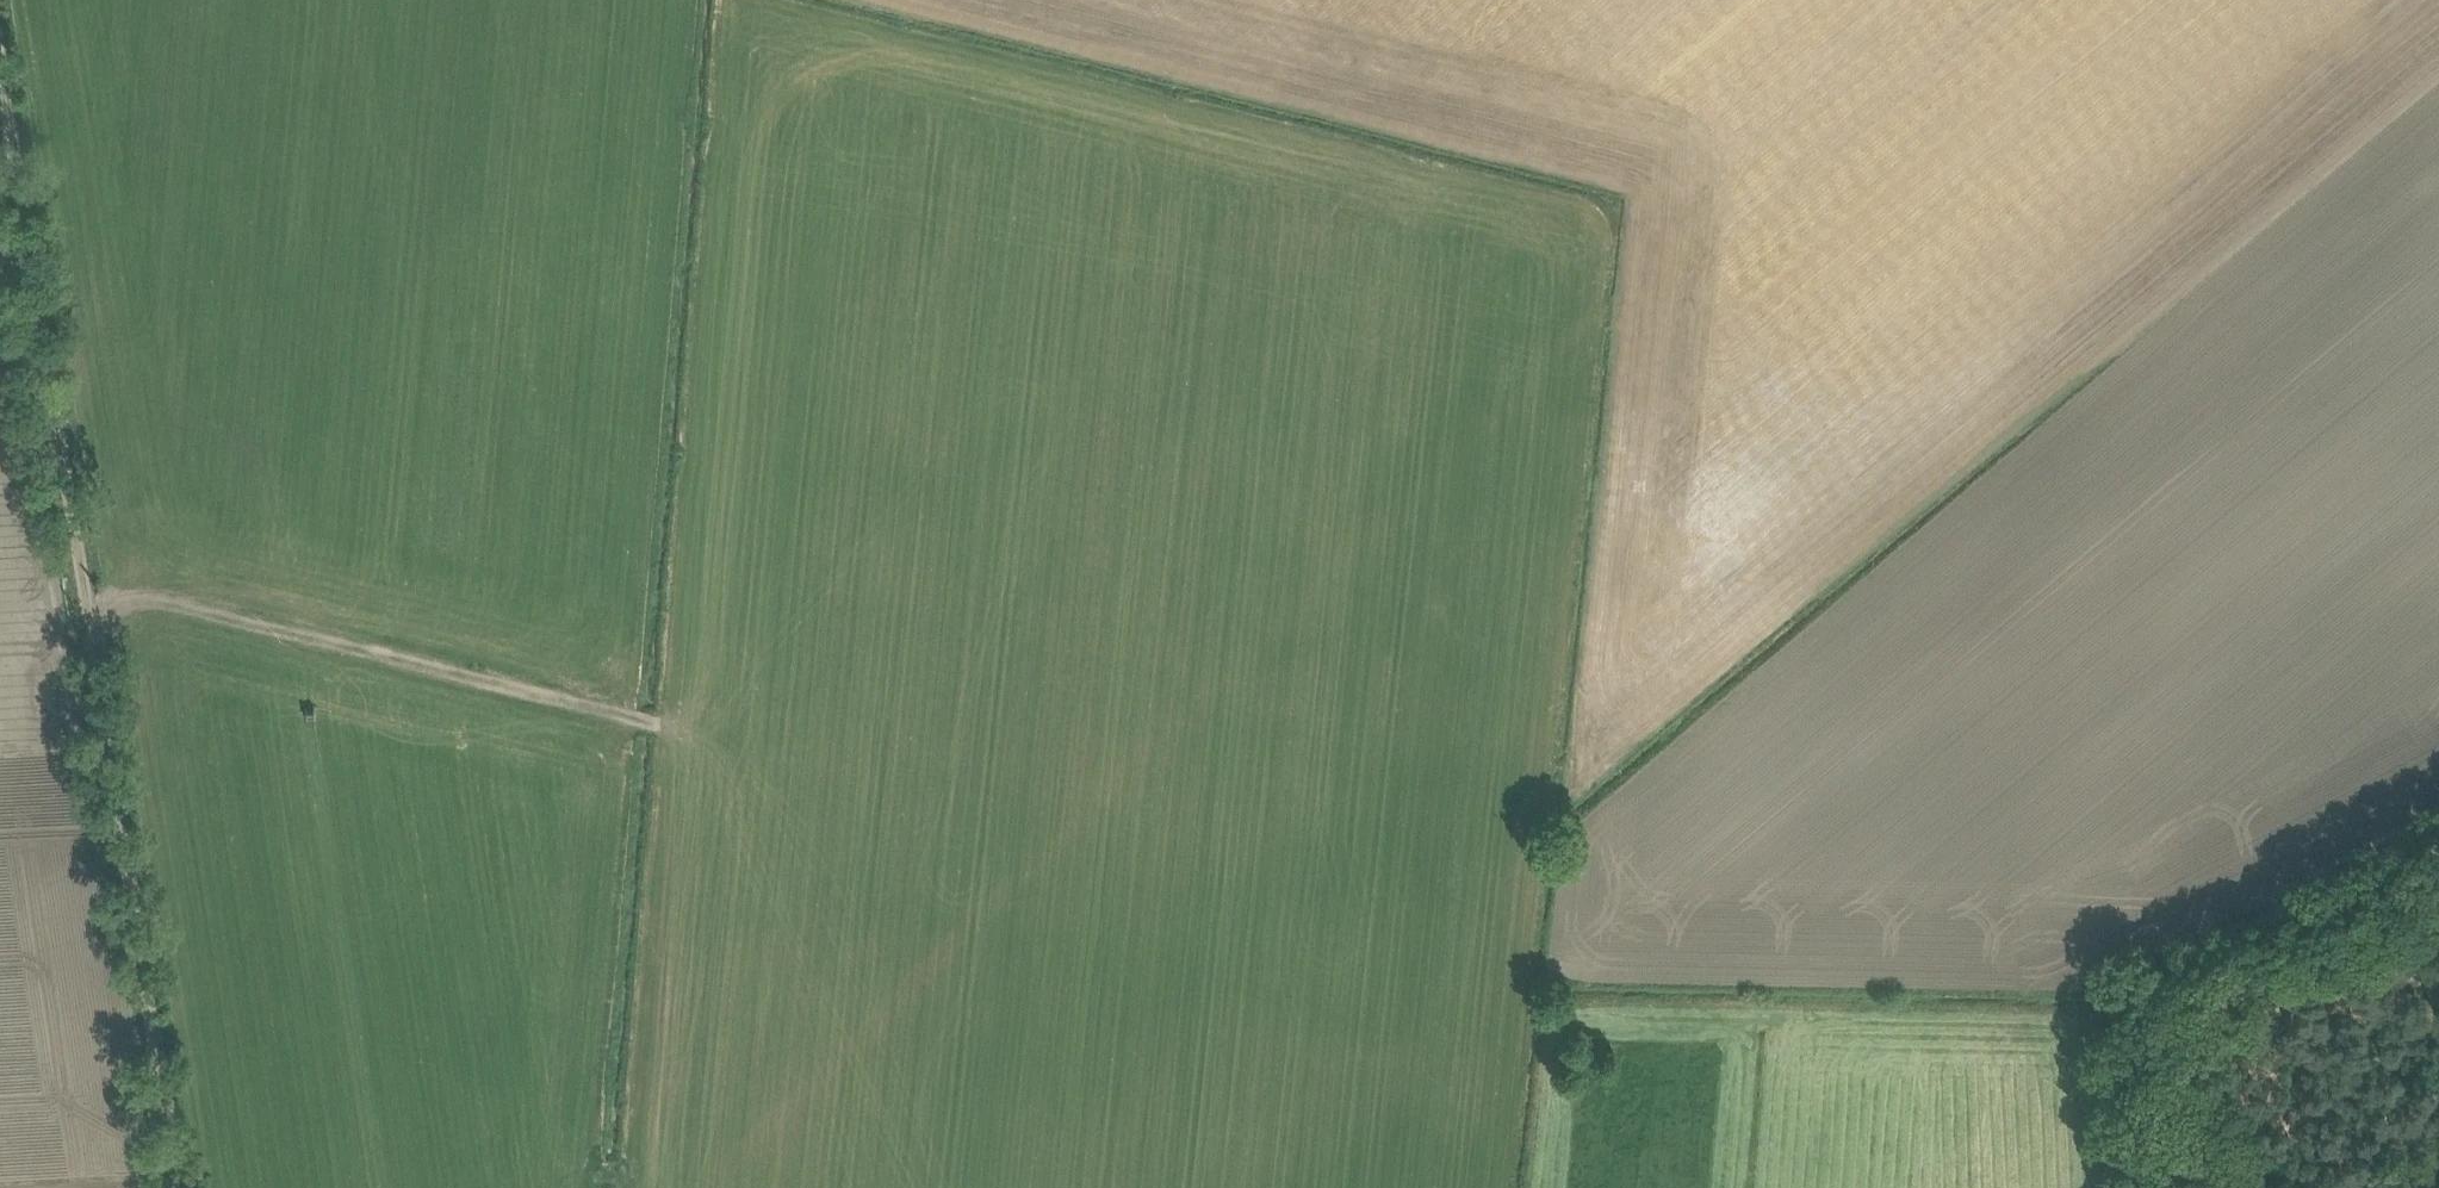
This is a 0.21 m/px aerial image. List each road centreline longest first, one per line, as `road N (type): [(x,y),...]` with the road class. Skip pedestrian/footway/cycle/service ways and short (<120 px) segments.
road 1 (track): [(180,1187),(0,55)]

